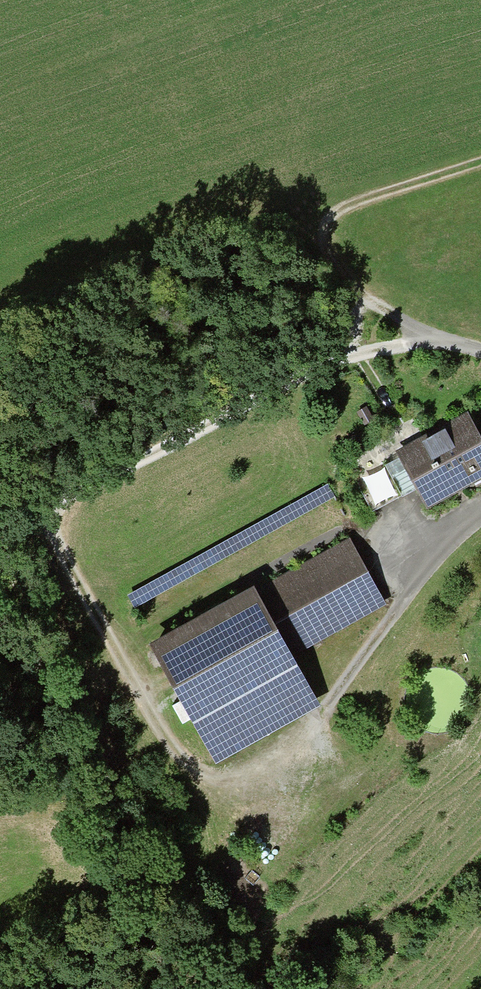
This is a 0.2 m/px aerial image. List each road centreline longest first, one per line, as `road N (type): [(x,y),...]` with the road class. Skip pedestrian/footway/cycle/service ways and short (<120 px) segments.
road 1 (track): [(0,516),(70,493),(278,386),(363,354),(427,341),(480,354)]
road 2 (track): [(33,508),(165,745),(216,796),(310,729)]
road 3 (track): [(480,161),(343,204),(320,228),(319,255),(338,286),(427,341)]
road 4 (track): [(480,514),(450,537),(310,729)]

